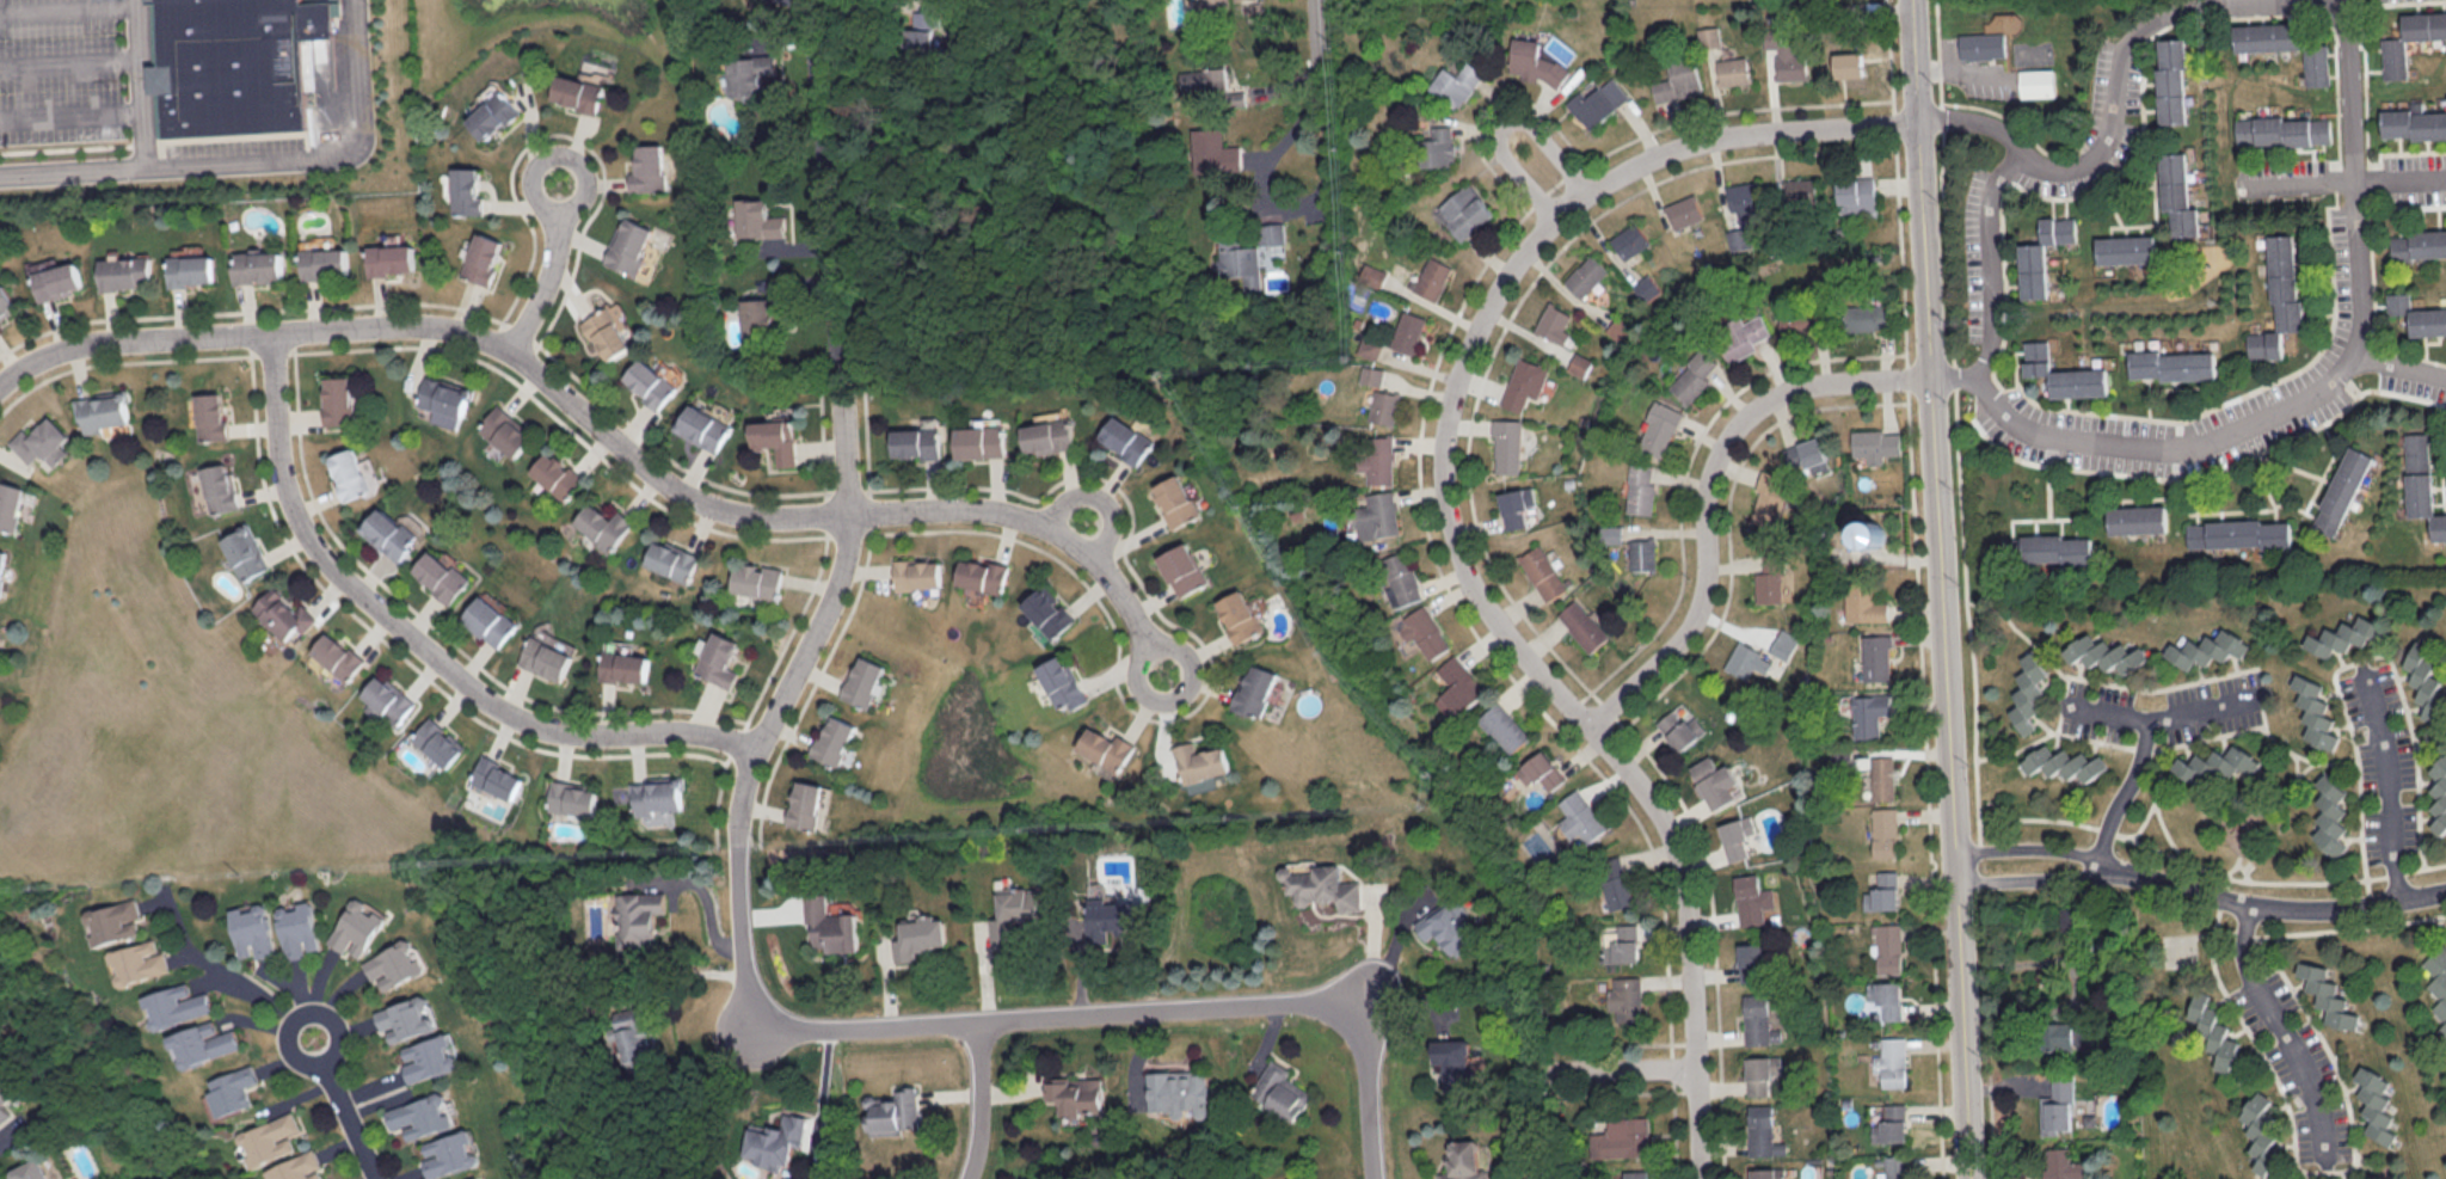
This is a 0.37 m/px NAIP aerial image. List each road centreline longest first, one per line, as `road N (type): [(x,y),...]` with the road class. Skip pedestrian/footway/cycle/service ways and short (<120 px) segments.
road 1 (residential): [(1916,123),(1714,139),(1645,160),(1566,204),(1489,297),(1450,392),(1443,484),(1464,571),(1539,675),(1642,788),(1677,854),(1690,950),(1699,1178)]
road 2 (residential): [(0,383),(70,346),(425,325),(511,352),(689,497),(763,516),(848,514)]
road 3 (residential): [(2329,0),(2350,49),(2361,301),(2356,352),(2334,376),(2239,429),(2172,450),(2051,437),(2021,425),(1978,379),(1929,377)]
road 4 (residential): [(1929,377),(1970,1178)]
road 5 (residential): [(754,1027),(865,1030),(1266,1005),(1329,1008),(1364,999),(1358,1036),(1375,1178)]
road 6 (residential): [(271,333),(276,449),(287,493),(300,526),(345,582),(461,681),(524,720),(586,735),(694,735),(758,751)]
road 7 (residential): [(1929,377),(1801,387),(1744,415),(1720,442),(1703,484),(1700,602),(1676,640),(1587,726)]
road 8 (residential): [(754,1027),(735,885),(742,793),(837,594),(848,514)]
road 9 (residential): [(848,514),(819,43)]
road 10 (residential): [(848,514),(957,511),(1035,523),(1095,564),(1151,644)]
road 11 (residential): [(2445,892),(2313,909),(2196,892),(2107,865)]
road 12 (residential): [(2032,155),(2058,166),(2096,156),(2109,139),(2128,47),(2141,29),(2186,8),(2274,0)]
road 13 (residential): [(2250,903),(2243,944),(2249,971),(2288,1039),(2325,1166)]
road 14 (residential): [(1916,123),(1929,377)]
road 15 (residential): [(1978,379),(1995,324),(1991,197),(2032,155)]
road 16 (residential): [(2403,898),(2389,769),(2365,667)]
road 17 (residential): [(1273,214),(1303,155),(1315,108),(1313,0)]
road 18 (residential): [(2253,694),(2205,712),(2149,719),(2065,702)]
road 19 (residential): [(1151,644),(1135,669),(1141,689),(1159,700),(1179,698),(1193,683),(1190,652),(1172,641),(1151,644)]
road 20 (residential): [(326,1066),(342,1052),(344,1032),(334,1015),(315,1009),(296,1017),(287,1034),(291,1054),(307,1066),(326,1066)]
road 21 (residential): [(511,352),(551,270),(561,185)]
road 22 (residential): [(971,1023),(981,1109),(966,1178)]
road 23 (residential): [(1958,896),(2075,885),(2107,865)]
road 24 (residential): [(1095,564),(1110,538),(1111,509),(1093,491),(1071,492),(1035,523)]
road 25 (residential): [(2107,865),(2065,853),(1955,853)]
road 26 (residential): [(2107,865),(2145,766),(2149,719)]
road 27 (residential): [(1694,1069),(1543,1071)]
road 28 (residential): [(2032,155),(1983,123),(1916,123)]
road 29 (residential): [(1911,0),(1916,123)]
road 30 (residential): [(376,1178),(326,1066)]

